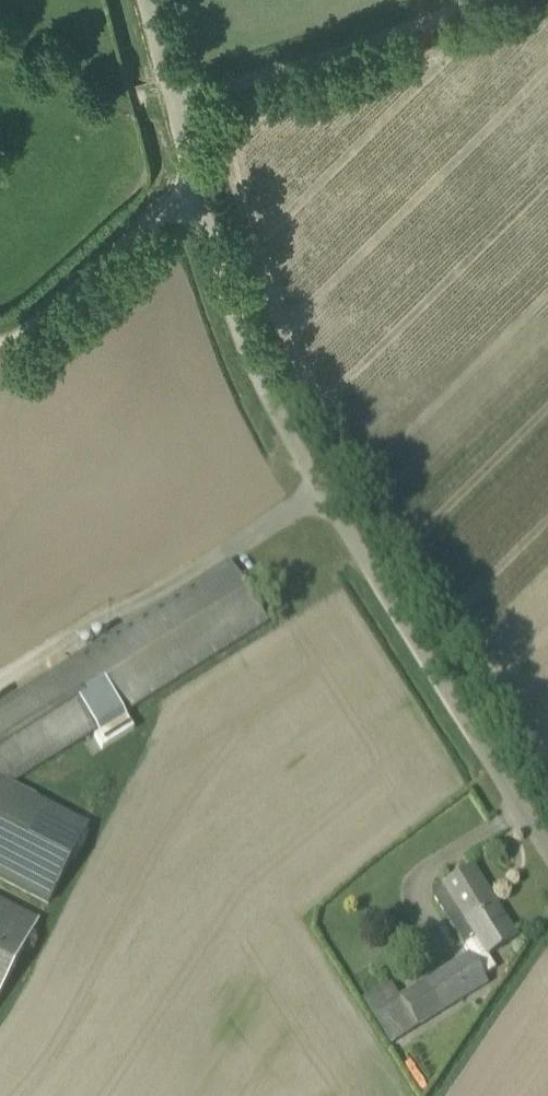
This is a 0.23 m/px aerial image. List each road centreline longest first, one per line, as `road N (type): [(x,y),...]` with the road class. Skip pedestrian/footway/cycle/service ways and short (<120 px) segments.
road 1 (unclassified): [(547,852),(269,401),(197,203),(173,101)]
road 2 (unclassified): [(480,0),(367,45),(173,101)]

